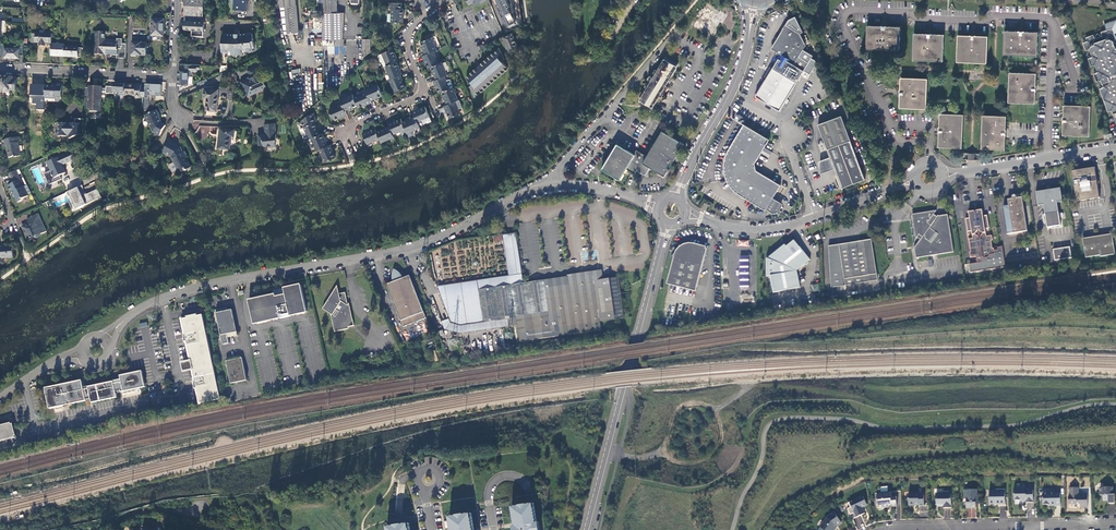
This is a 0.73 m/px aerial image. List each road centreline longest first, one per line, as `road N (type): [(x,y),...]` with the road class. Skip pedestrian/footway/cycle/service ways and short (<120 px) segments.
road 1 (unclassified): [(662,206),(549,187),(407,250),(192,290),(125,321)]
road 2 (tertiary): [(669,223),(589,529)]
road 3 (unclassified): [(685,213),(771,229),(916,182)]
road 4 (residential): [(443,0),(407,39),(422,93),(347,135)]
road 5 (tertiary): [(749,33),(735,82),(676,199)]
road 6 (unclassified): [(942,175),(1115,147)]
road 7 (residential): [(172,77),(0,69)]
road 8 (residential): [(1028,526),(885,529)]

